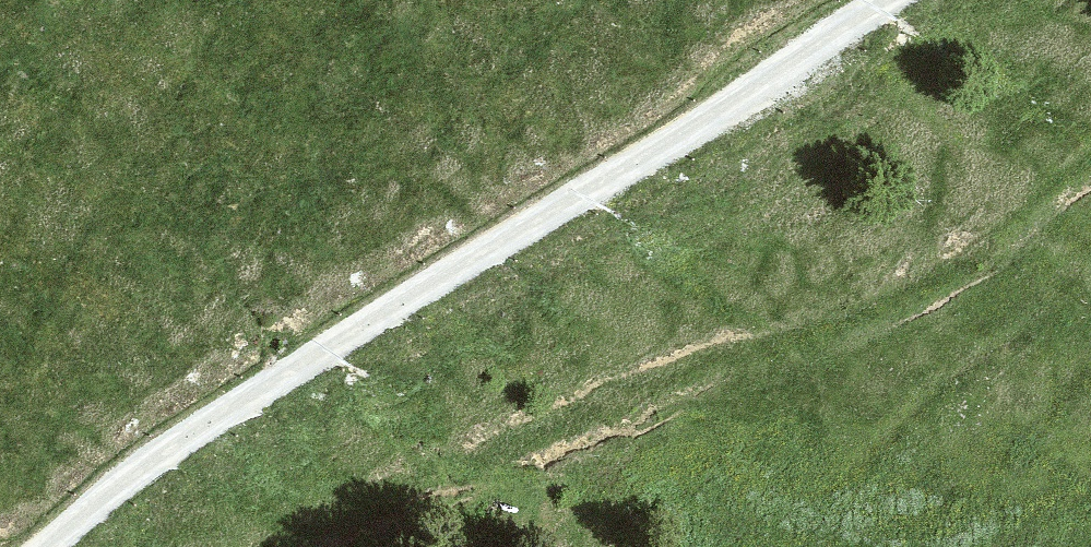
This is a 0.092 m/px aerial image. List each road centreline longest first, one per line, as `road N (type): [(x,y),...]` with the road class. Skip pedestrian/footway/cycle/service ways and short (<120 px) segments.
road 1 (track): [(41,546),(376,300),(884,0)]
road 2 (track): [(288,546),(335,513),(982,251),(1090,163)]

